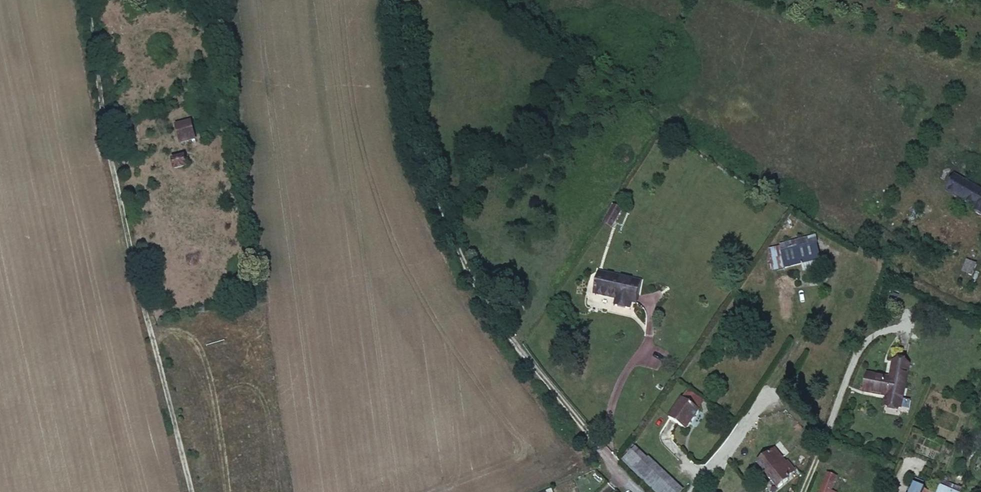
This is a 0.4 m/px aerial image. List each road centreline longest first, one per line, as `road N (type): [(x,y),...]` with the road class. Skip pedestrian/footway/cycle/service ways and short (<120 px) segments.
road 1 (track): [(400,0),(410,107),(483,303),(637,491)]
road 2 (track): [(191,491),(146,324),(86,0)]

